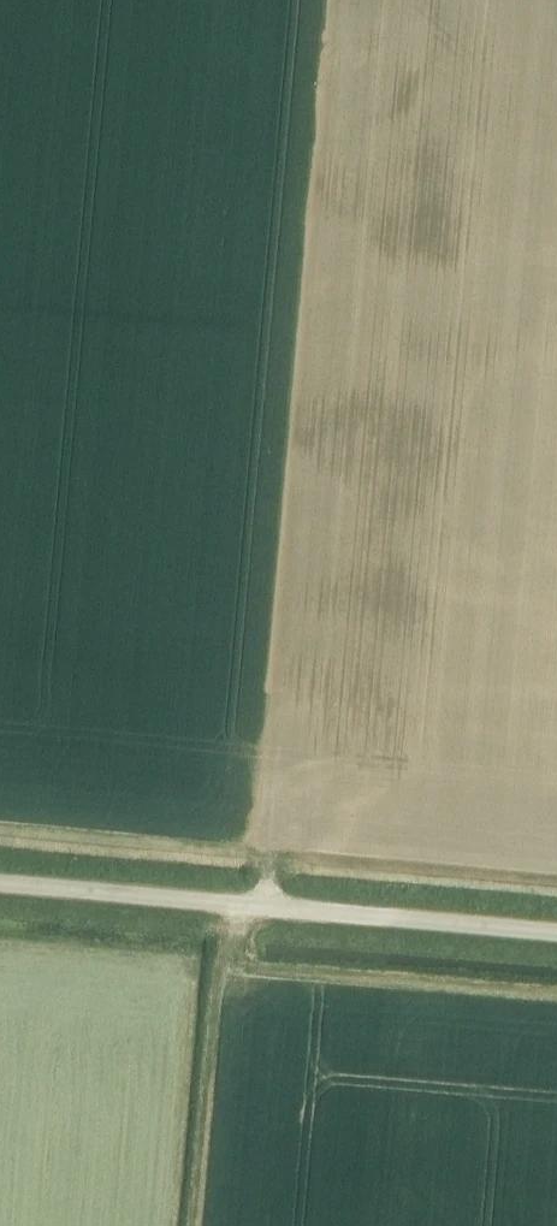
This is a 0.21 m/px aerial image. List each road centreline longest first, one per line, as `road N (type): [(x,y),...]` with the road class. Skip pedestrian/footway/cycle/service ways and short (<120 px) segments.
road 1 (unclassified): [(556,934),(0,884)]

